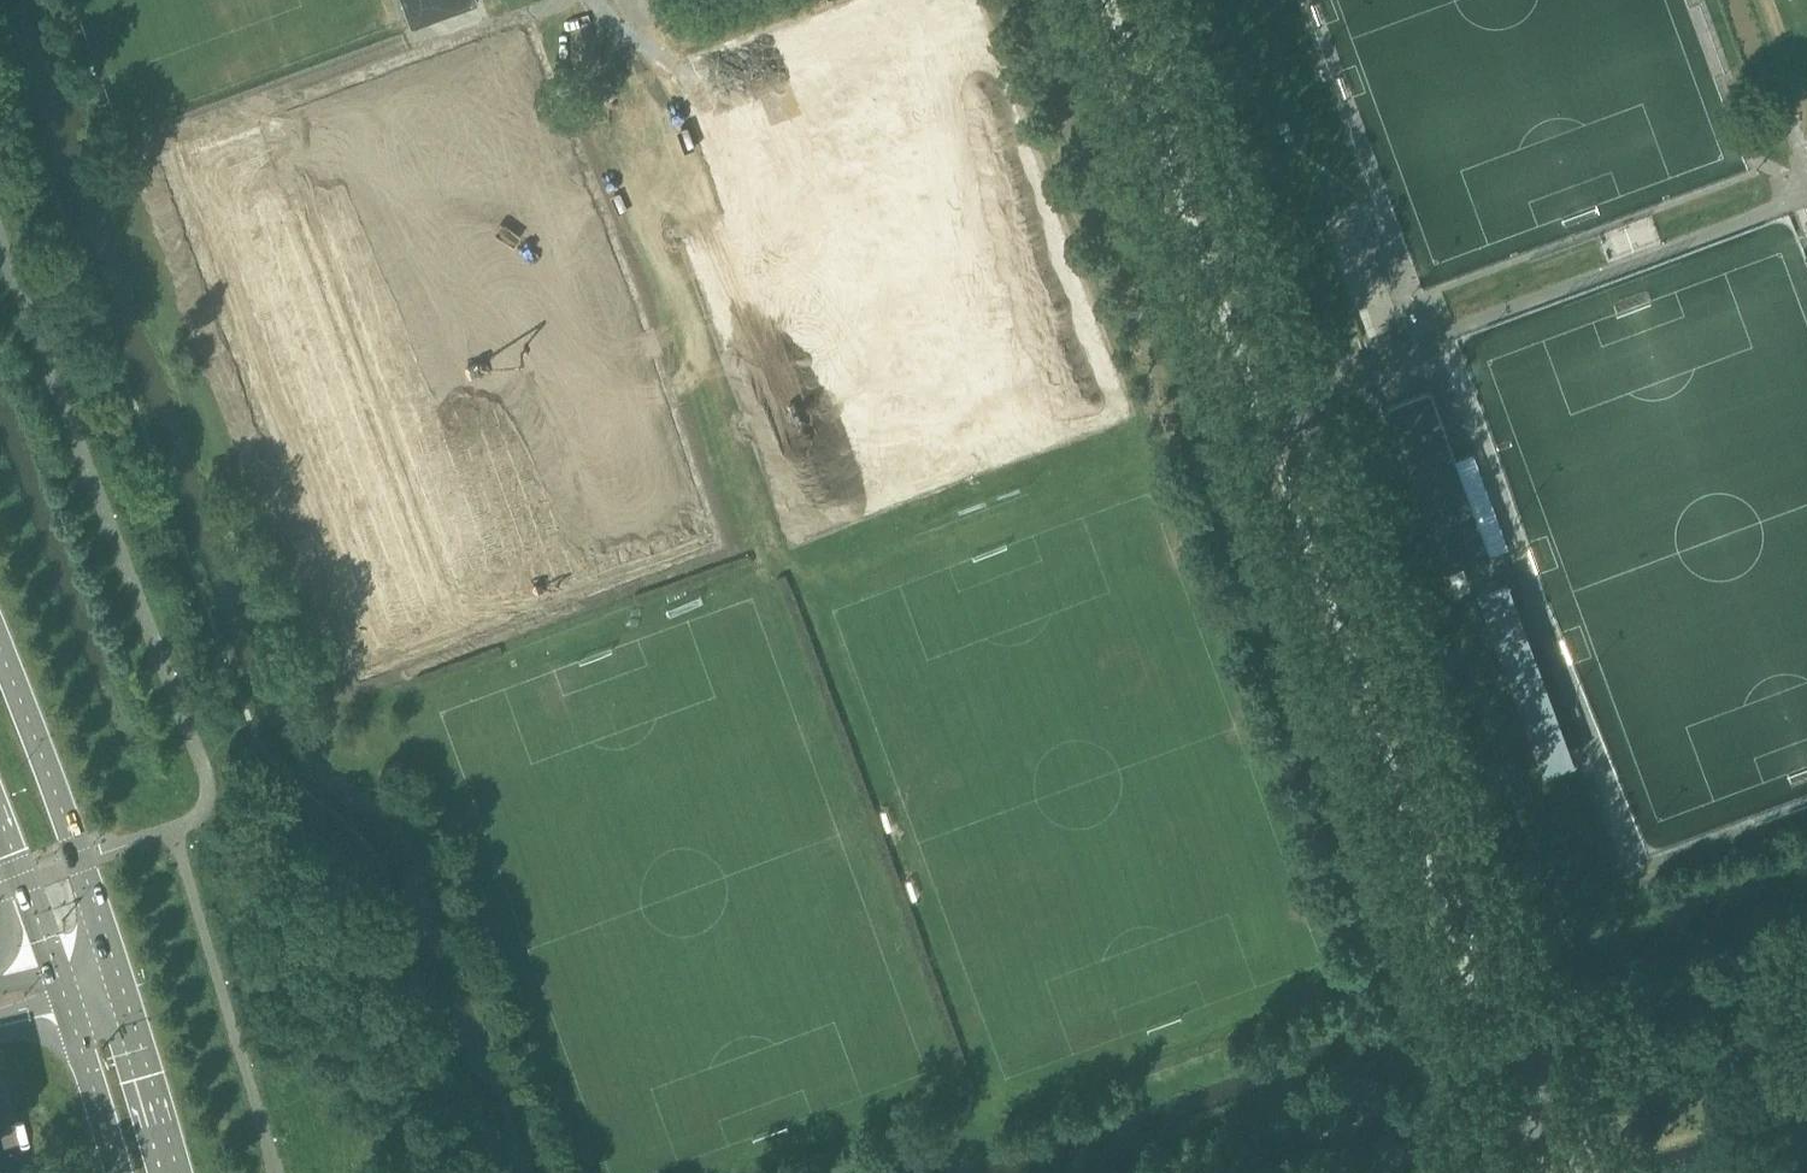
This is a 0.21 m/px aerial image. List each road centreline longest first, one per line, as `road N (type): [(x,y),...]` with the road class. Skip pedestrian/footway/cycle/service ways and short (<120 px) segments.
road 1 (unclassified): [(1584,1172),(1152,0)]
road 2 (secondary): [(119,974),(0,646)]
road 3 (secondary): [(176,1172),(119,974)]
road 4 (secondary): [(70,1008),(119,1172)]
road 5 (secondary): [(0,818),(58,968)]

